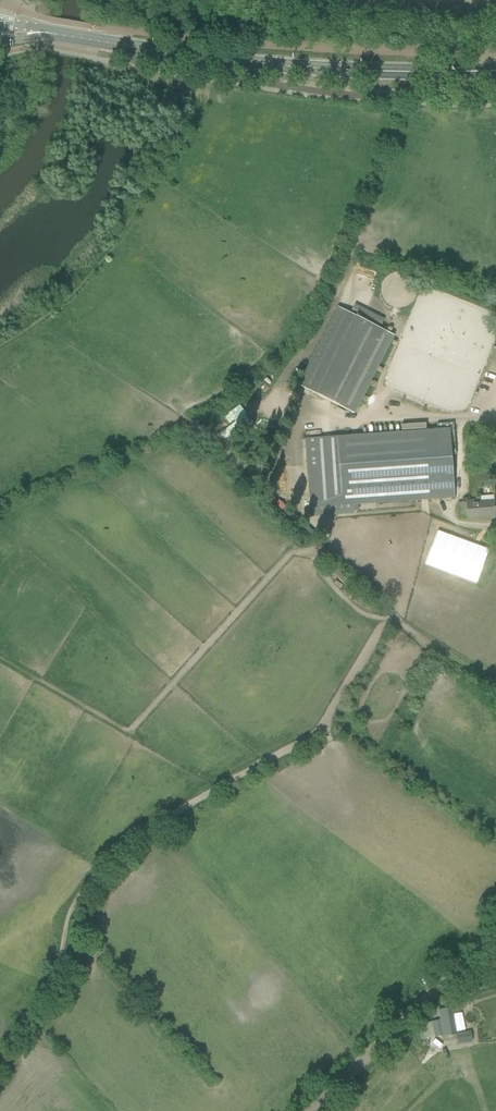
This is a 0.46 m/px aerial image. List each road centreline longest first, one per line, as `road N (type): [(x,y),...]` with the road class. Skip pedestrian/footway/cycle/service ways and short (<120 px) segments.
road 1 (secondary): [(492,71),(311,68),(33,33)]
road 2 (track): [(213,76),(201,123),(122,223),(100,268),(0,347)]
road 3 (unclassified): [(310,1110),(495,929)]

